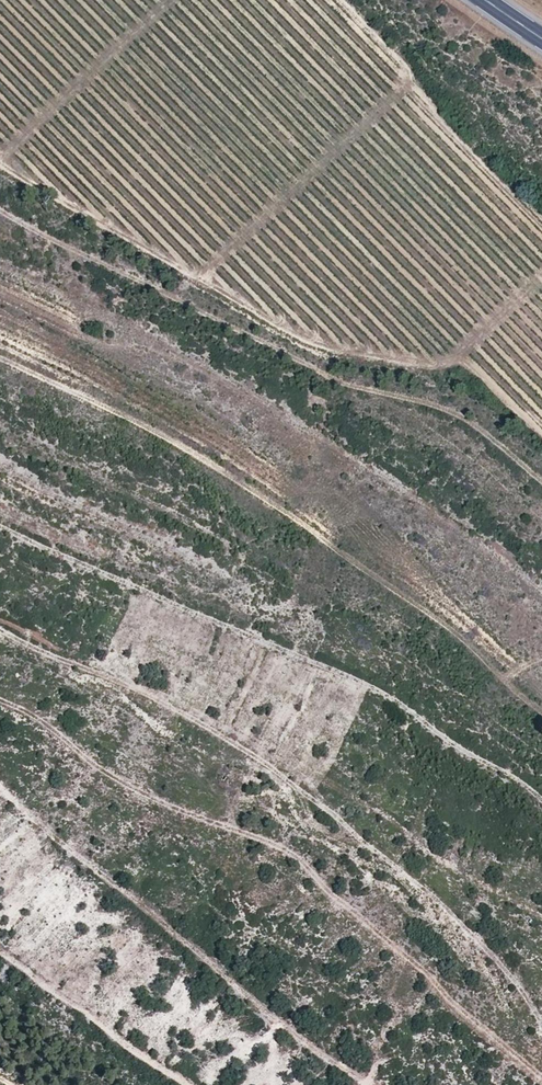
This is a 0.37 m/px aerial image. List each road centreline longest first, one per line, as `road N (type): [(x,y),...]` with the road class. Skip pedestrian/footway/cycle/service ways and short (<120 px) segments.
road 1 (track): [(0,210),(340,381),(446,411),(541,480)]

